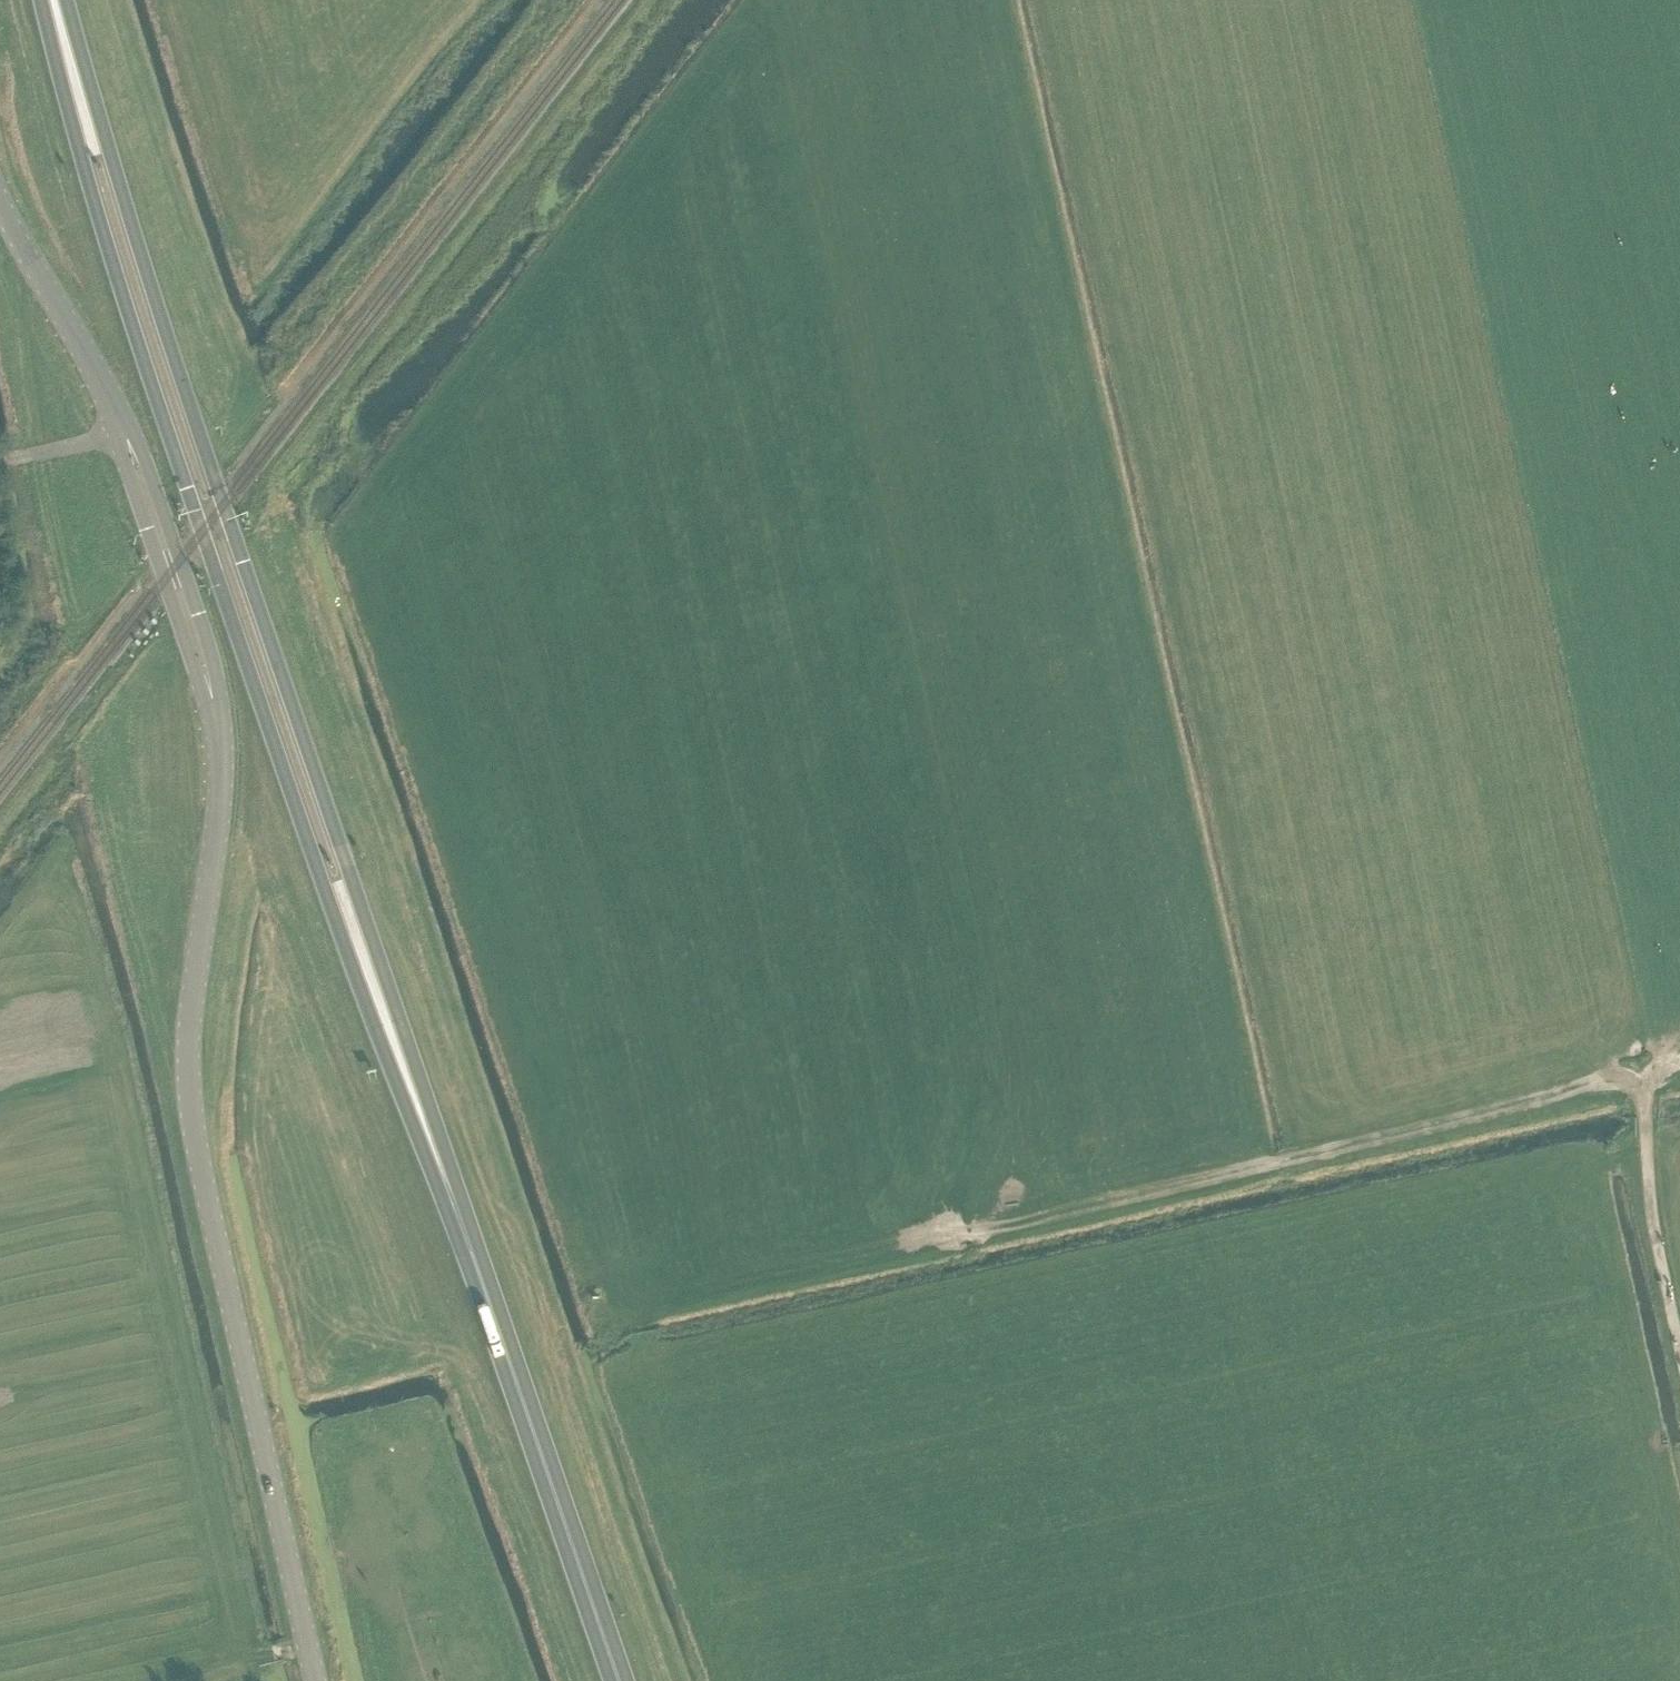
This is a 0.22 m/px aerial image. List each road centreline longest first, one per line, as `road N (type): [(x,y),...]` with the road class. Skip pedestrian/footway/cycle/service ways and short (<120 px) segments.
road 1 (trunk): [(617,1680),(137,316),(54,0)]
road 2 (tertiary): [(315,1680),(191,1121),(189,1037),(218,815),(218,726),(126,437),(0,195)]

